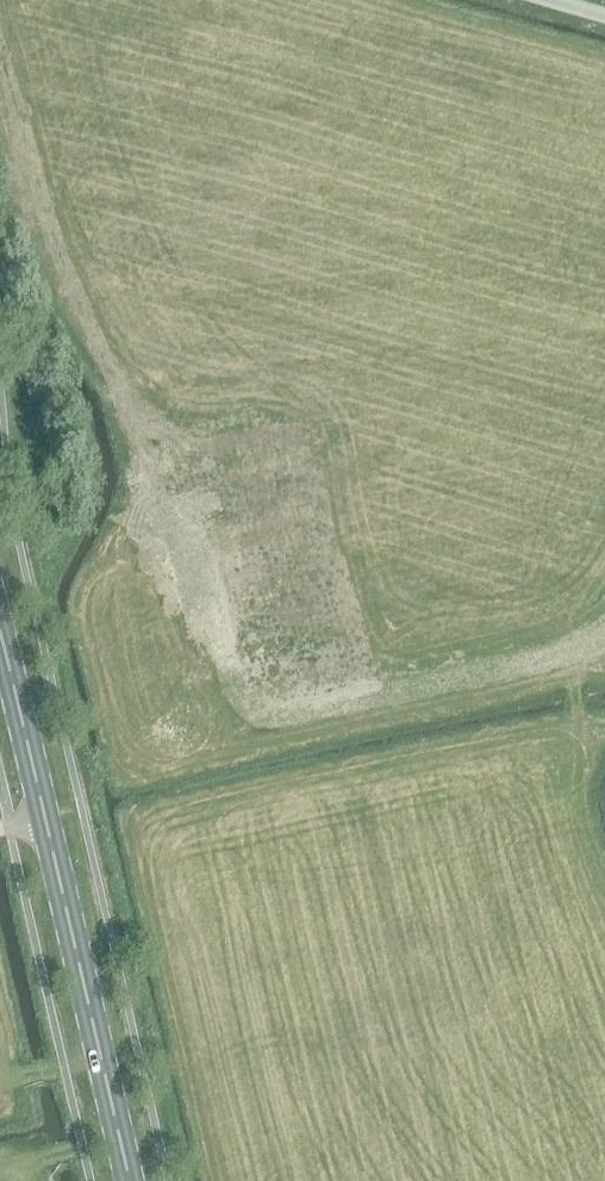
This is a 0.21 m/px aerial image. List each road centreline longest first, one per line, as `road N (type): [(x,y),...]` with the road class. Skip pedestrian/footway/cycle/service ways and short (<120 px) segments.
road 1 (primary): [(129,1180),(0,640)]

